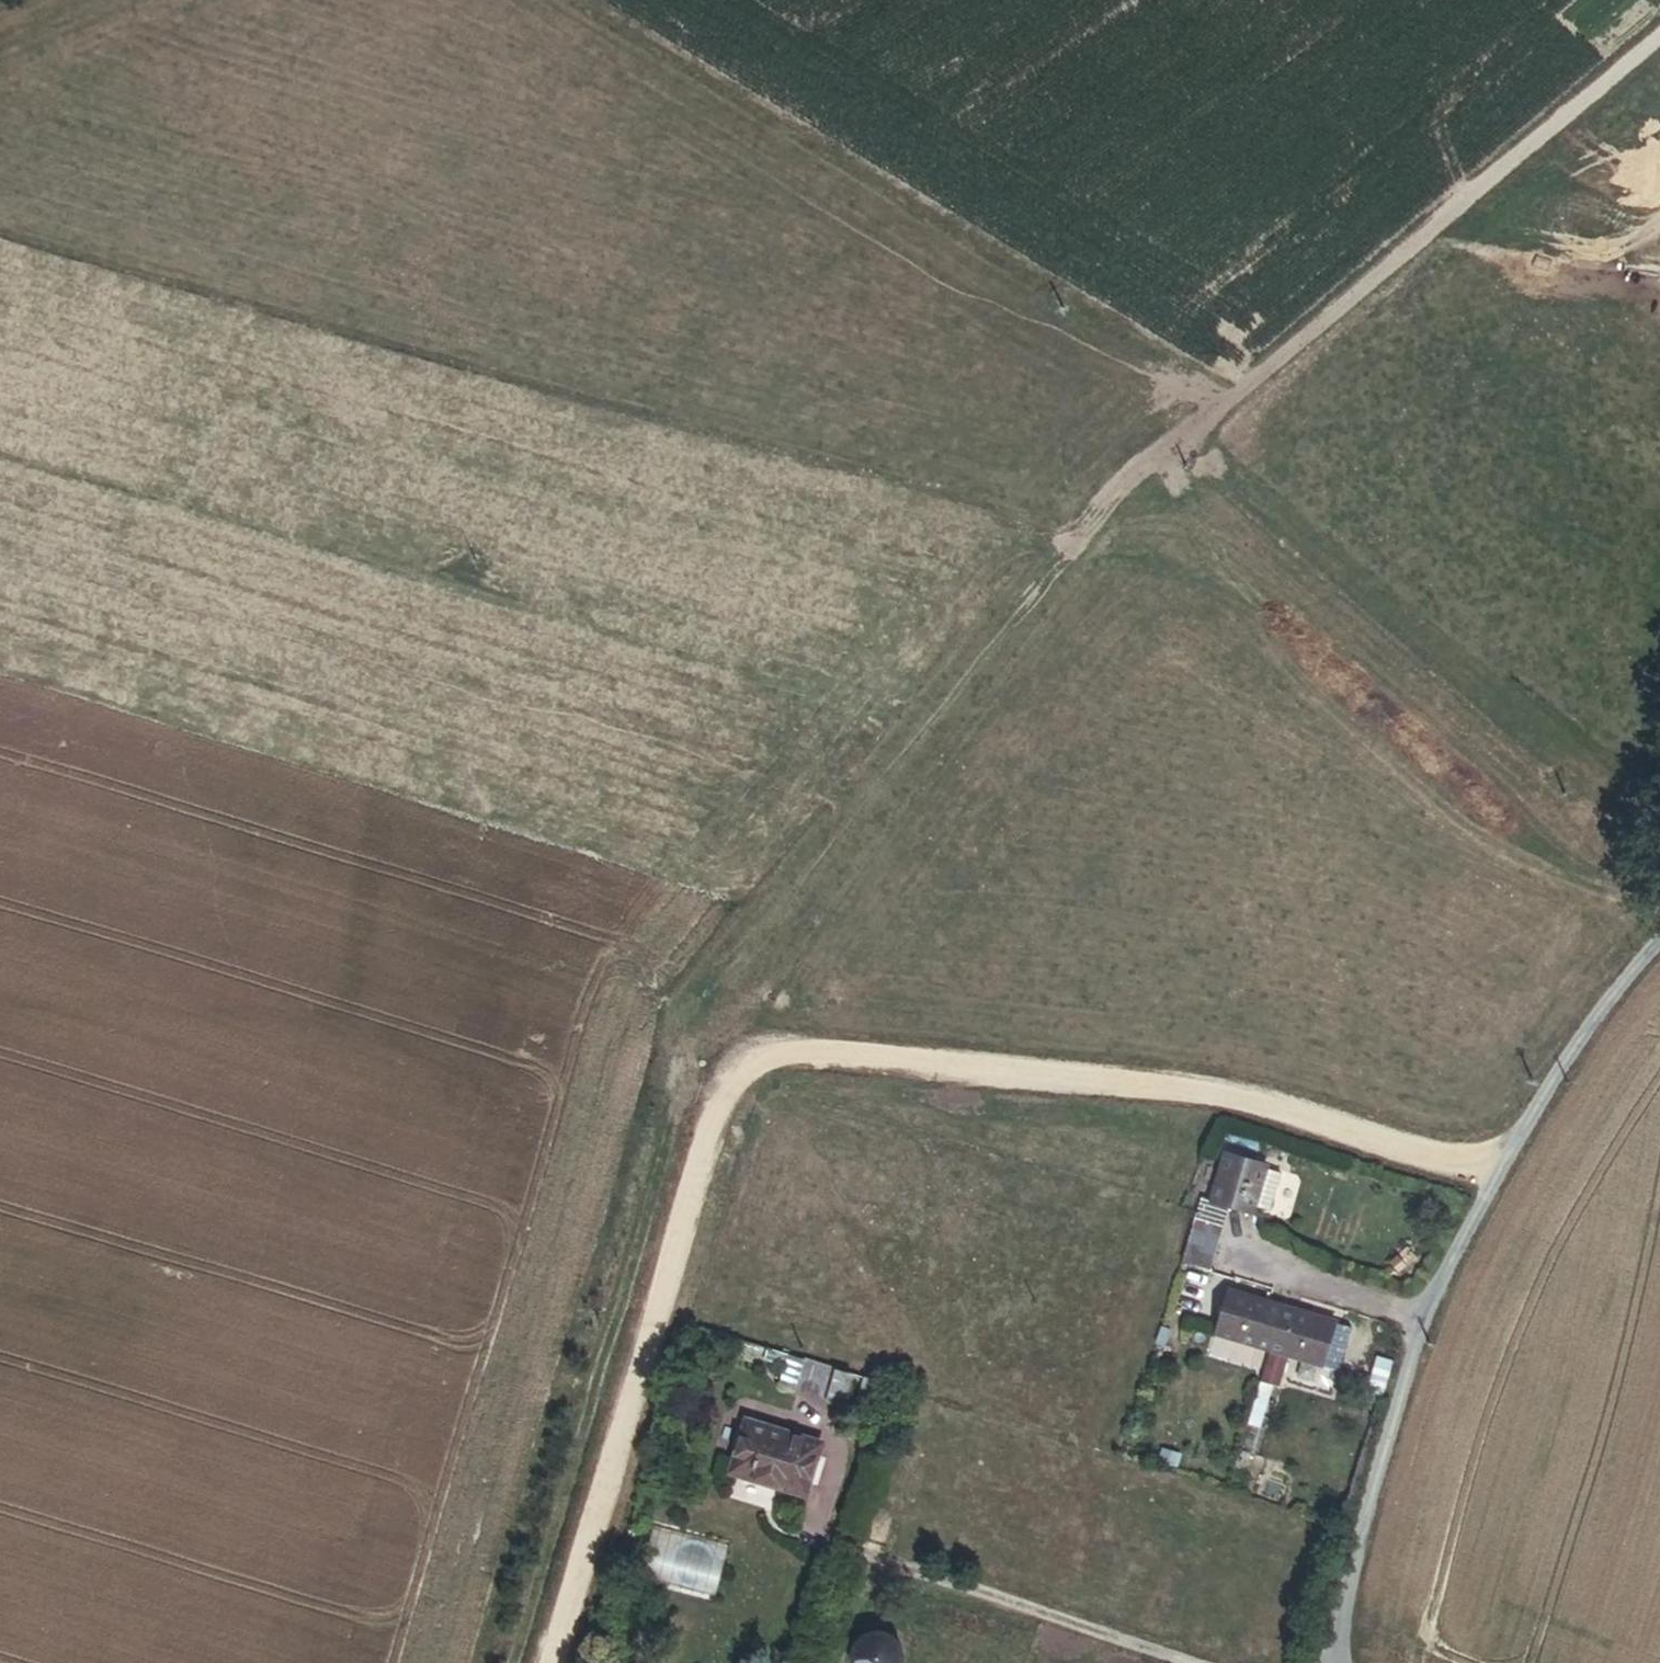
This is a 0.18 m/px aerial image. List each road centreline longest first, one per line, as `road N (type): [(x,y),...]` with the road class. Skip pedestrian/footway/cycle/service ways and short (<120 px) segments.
road 1 (unclassified): [(1337,1662),(1360,1528),(1439,1285),(1582,1038),(1659,946)]

